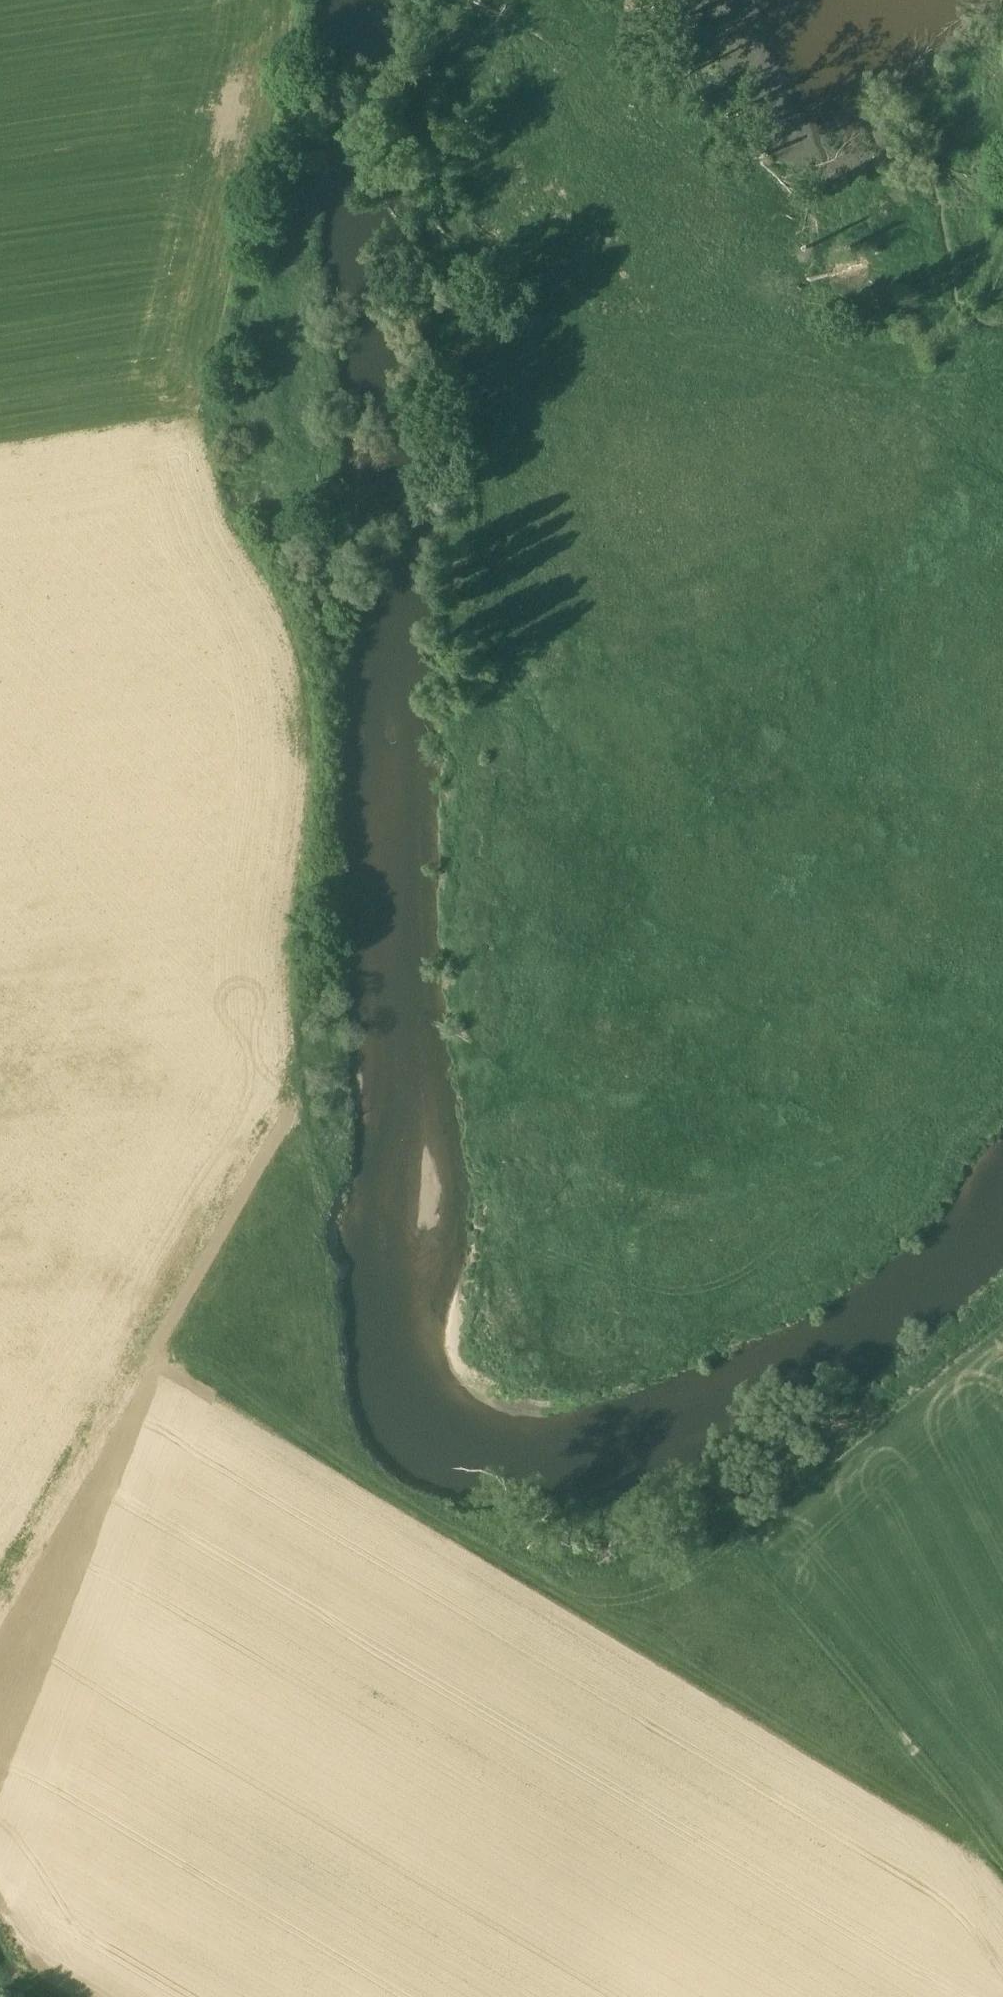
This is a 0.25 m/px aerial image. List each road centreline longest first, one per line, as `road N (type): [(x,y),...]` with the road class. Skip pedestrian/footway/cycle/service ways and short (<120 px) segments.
road 1 (track): [(1002,1872),(726,1525)]
road 2 (track): [(921,436),(1002,257)]

